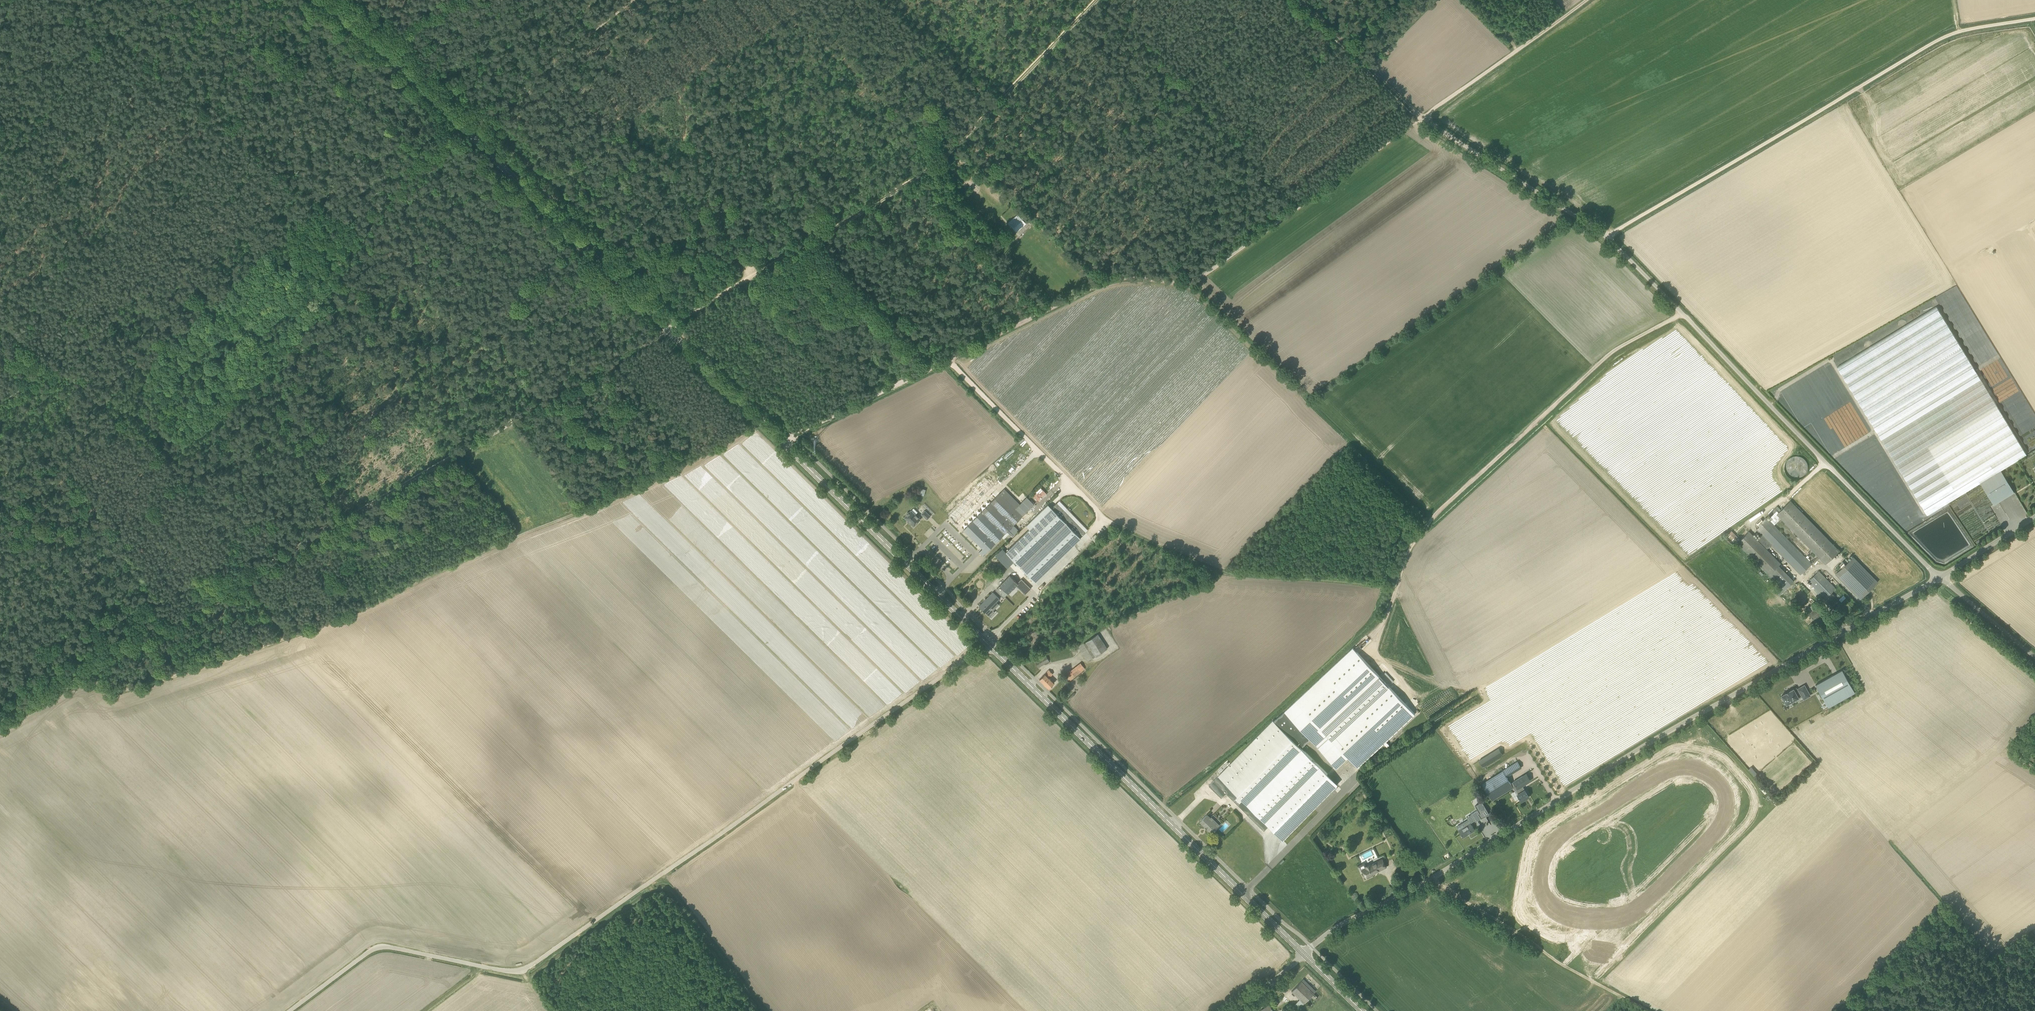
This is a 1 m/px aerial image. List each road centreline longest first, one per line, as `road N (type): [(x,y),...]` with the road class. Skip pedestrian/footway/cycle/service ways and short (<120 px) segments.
road 1 (secondary): [(1304,955),(592,248),(384,45),(326,0)]
road 2 (track): [(947,360),(1109,522),(1222,572),(1390,589),(1428,522),(1613,350),(1682,313)]
road 3 (track): [(669,330),(0,725)]
road 4 (unclassified): [(1304,955),(1345,922),(1940,578)]
road 5 (track): [(95,665),(116,694),(131,692),(360,609),(521,532),(679,469),(761,421)]
road 6 (unclassified): [(1940,578),(1609,238),(1423,118)]
road 7 (track): [(991,647),(528,968),(484,967)]
road 8 (track): [(1099,0),(938,166),(669,330)]
road 9 (track): [(947,360),(1110,281),(1196,280),(1423,118)]
road 10 (track): [(1609,238),(1953,34),(2034,21)]
road 11 (track): [(262,166),(52,368)]
road 12 (track): [(45,362),(72,203),(58,188),(31,179),(0,131)]
road 13 (track): [(1649,1010),(1432,877)]
road 14 (track): [(484,967),(380,947),(290,1010)]
road 15 (track): [(642,0),(478,126)]
road 16 (track): [(1423,118),(1589,0)]
road 17 (track): [(792,437),(947,360)]
road 18 (track): [(1299,0),(1423,118)]
road 19 (track): [(760,1010),(670,894),(658,890)]
road 20 (track): [(45,362),(167,459)]
road 21 (track): [(365,238),(457,117)]
road 22 (track): [(86,395),(50,424),(0,488)]
road 23 (unclassified): [(2034,656),(1940,578)]

